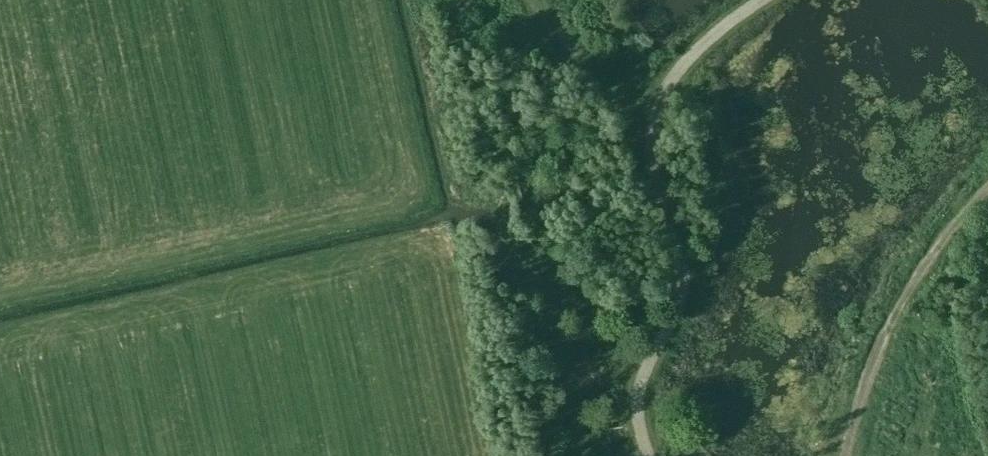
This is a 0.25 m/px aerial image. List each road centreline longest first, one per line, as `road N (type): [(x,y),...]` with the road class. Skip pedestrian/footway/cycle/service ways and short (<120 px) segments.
road 1 (track): [(844,455),(900,305),(987,190)]

